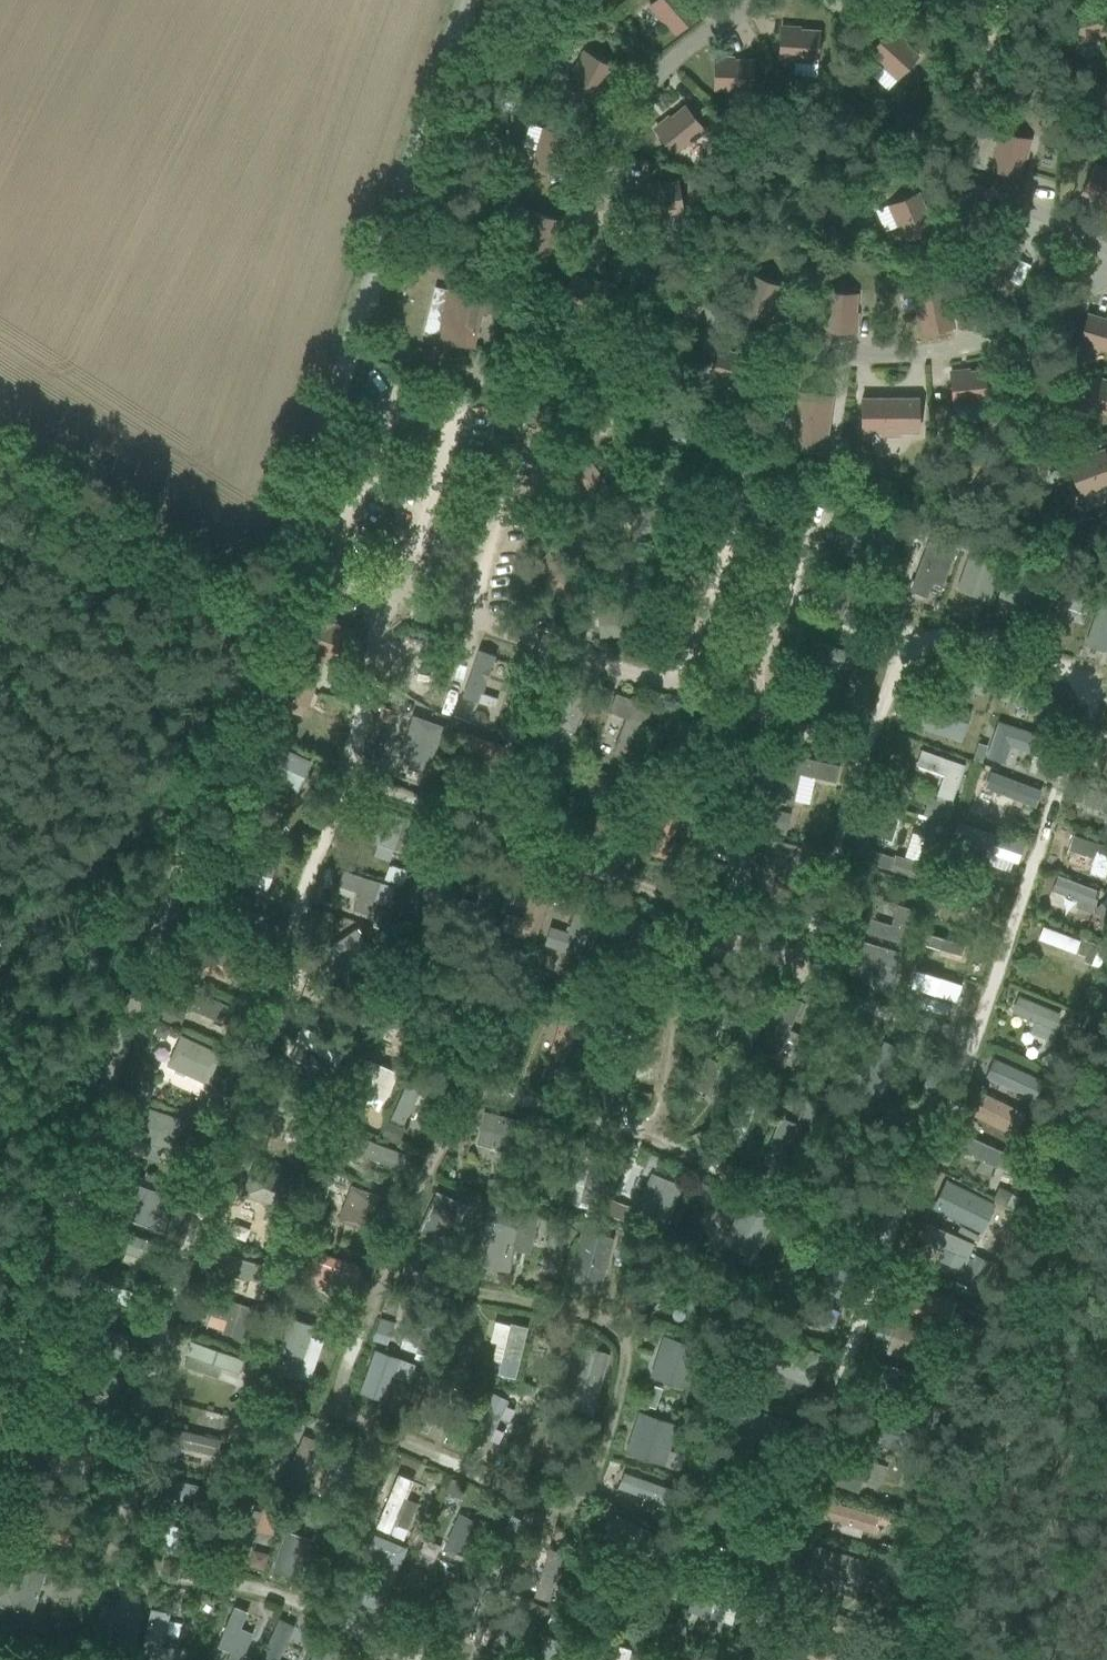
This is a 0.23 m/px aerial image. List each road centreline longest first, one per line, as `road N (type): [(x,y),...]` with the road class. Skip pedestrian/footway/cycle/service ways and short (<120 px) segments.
road 1 (unclassified): [(0,1412),(469,0)]
road 2 (track): [(0,429),(272,599)]

